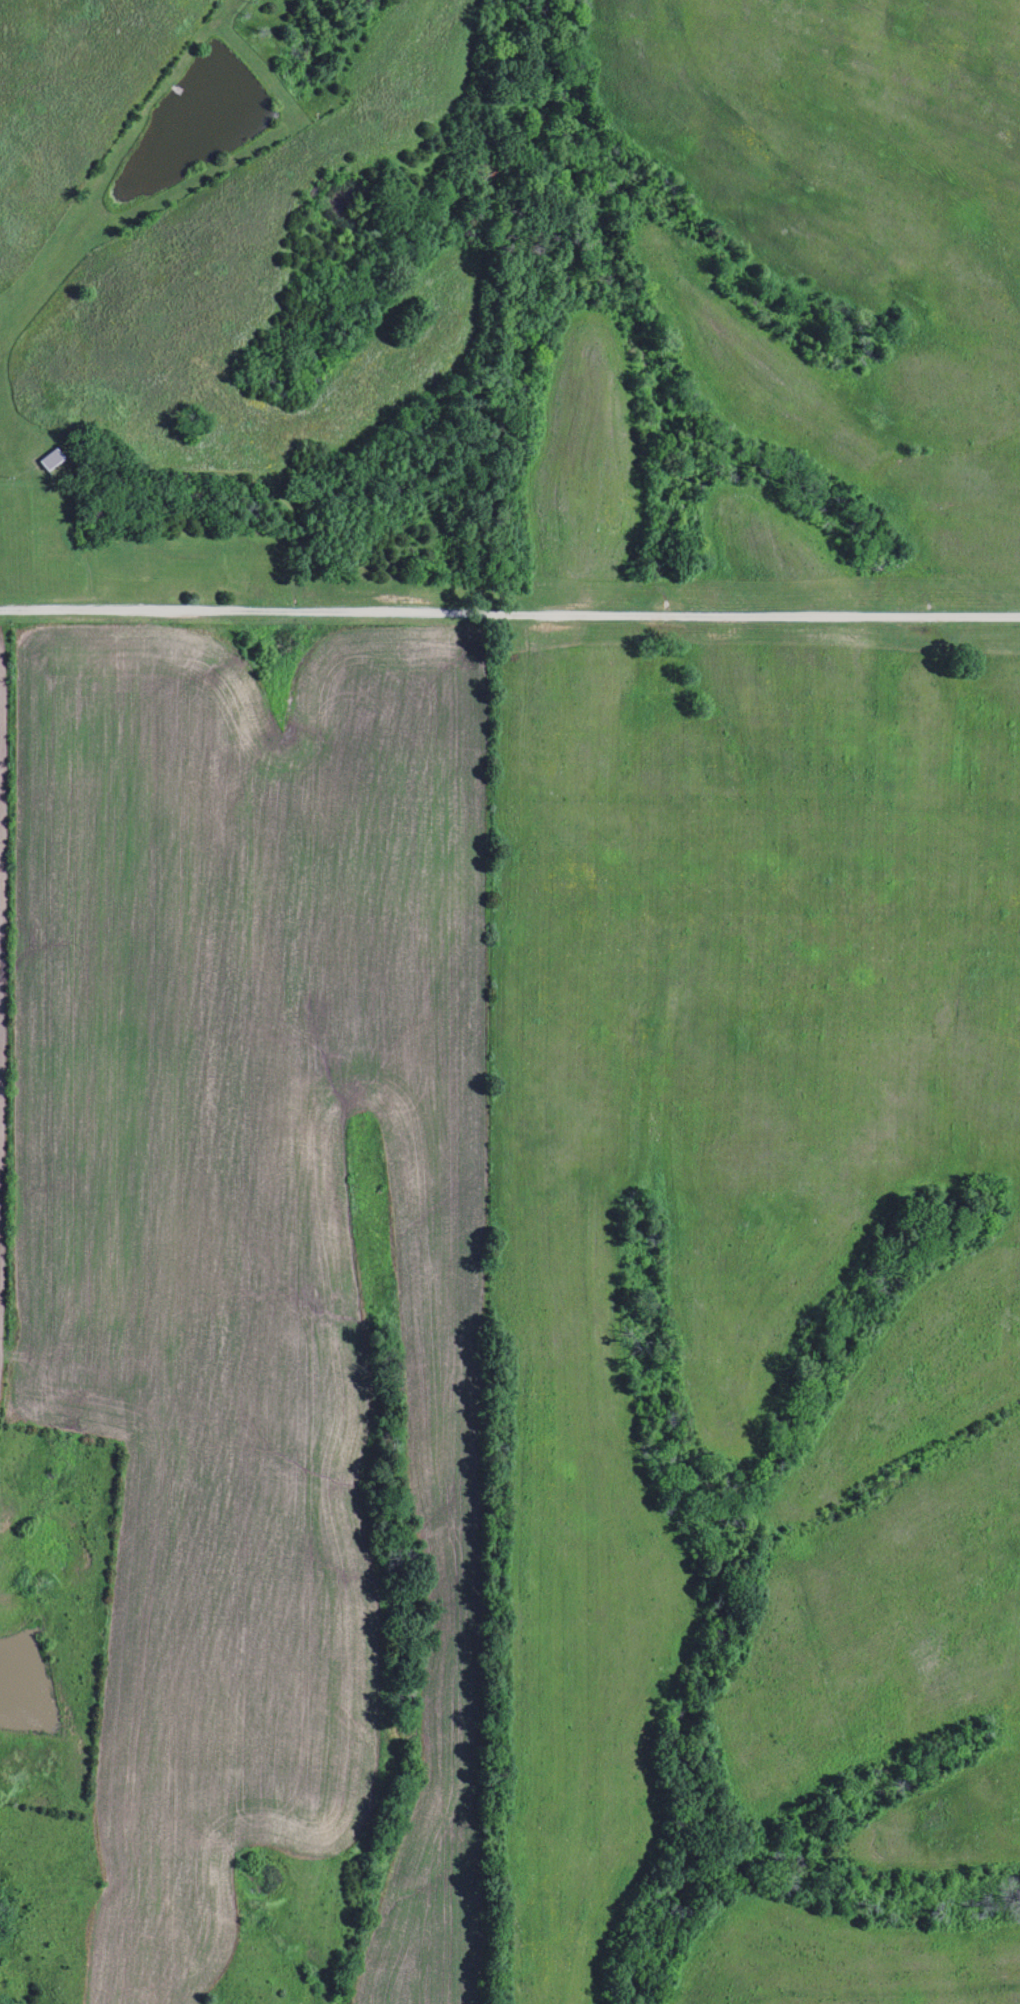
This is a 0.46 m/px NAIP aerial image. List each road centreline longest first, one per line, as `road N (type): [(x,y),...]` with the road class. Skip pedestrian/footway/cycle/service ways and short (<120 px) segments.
road 1 (residential): [(1019,616),(0,615)]

